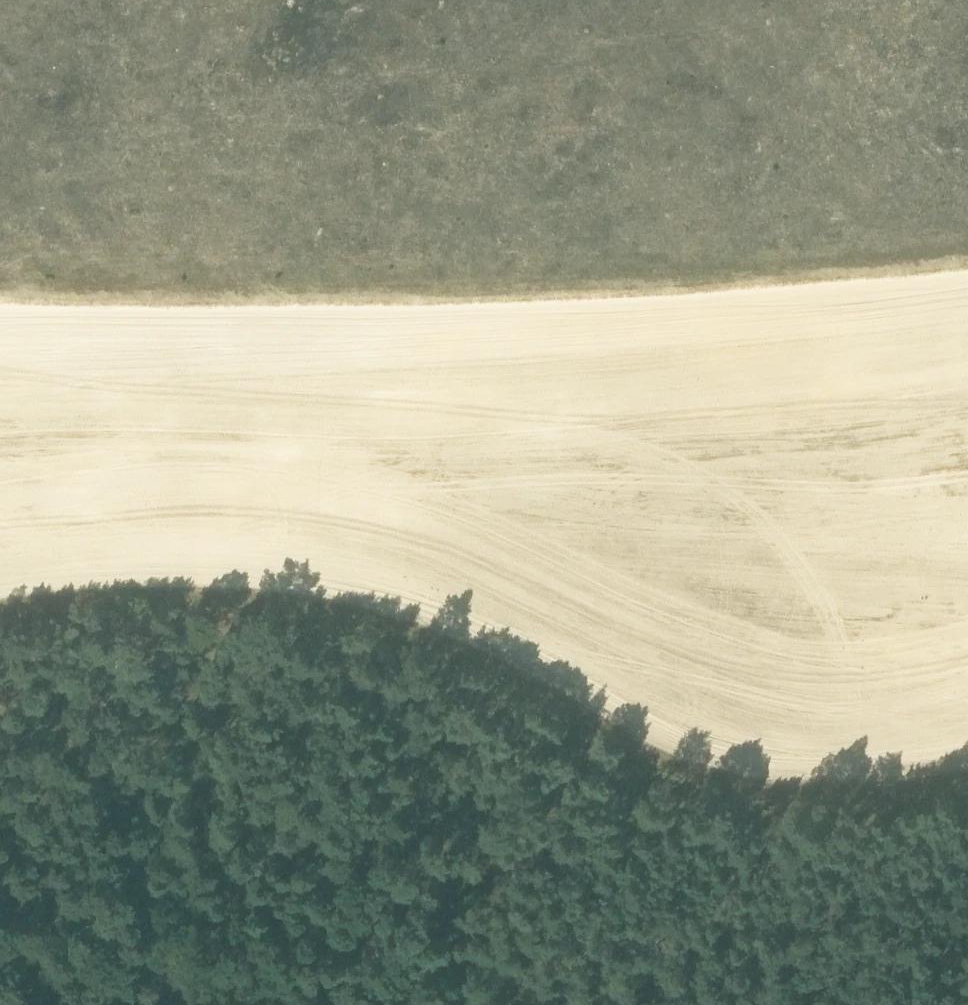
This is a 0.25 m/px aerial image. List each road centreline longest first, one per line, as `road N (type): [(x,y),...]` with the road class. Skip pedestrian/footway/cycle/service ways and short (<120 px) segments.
road 1 (track): [(967,389),(0,425)]

